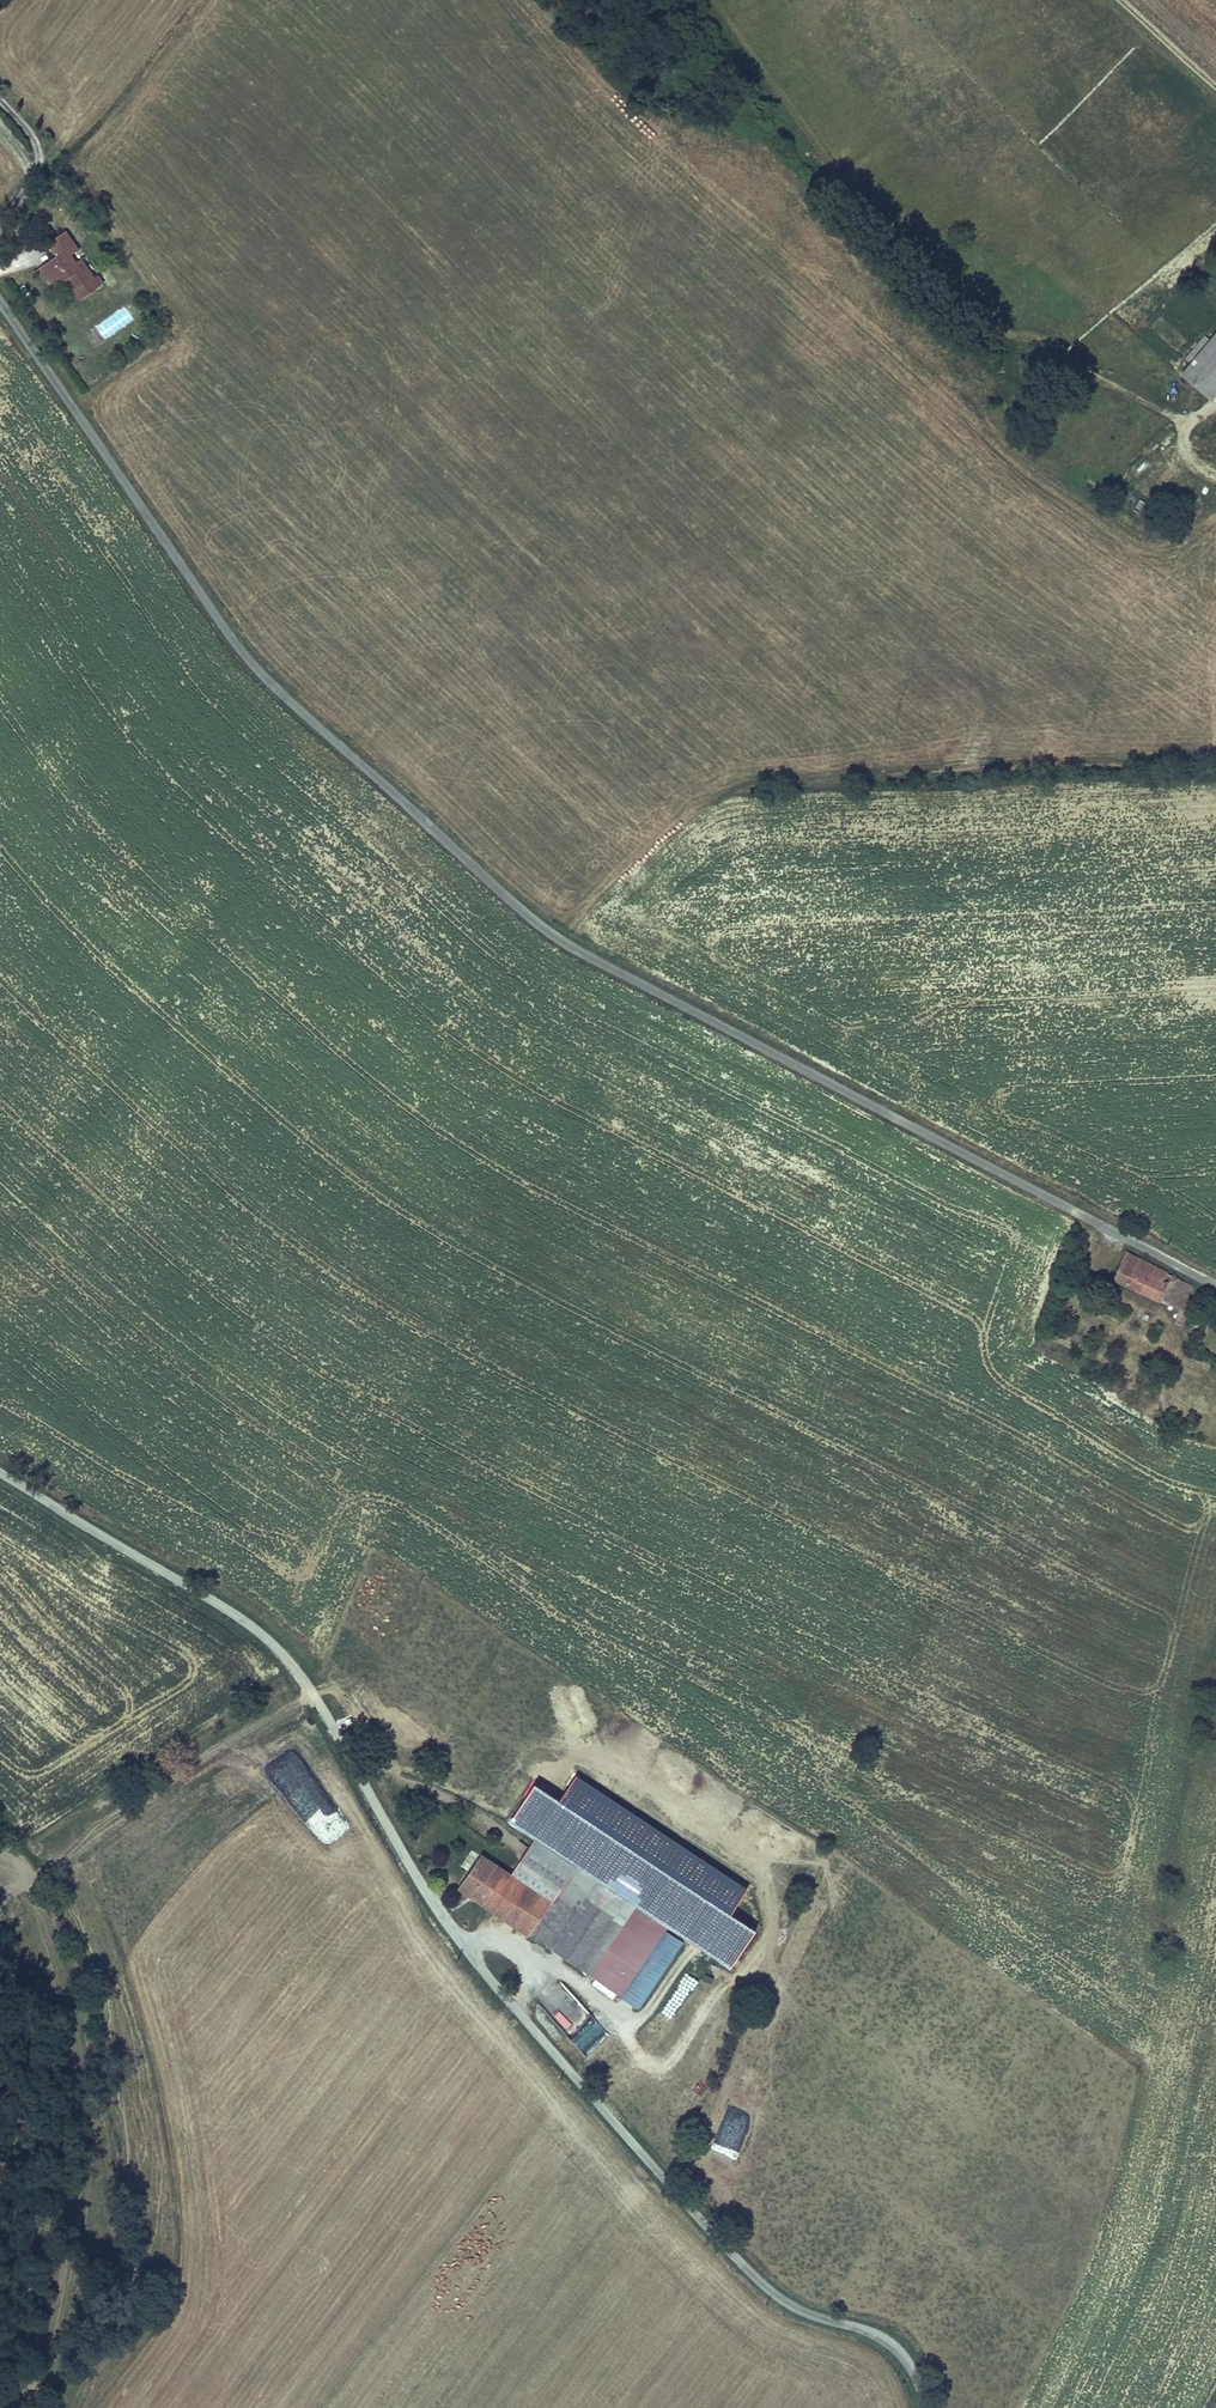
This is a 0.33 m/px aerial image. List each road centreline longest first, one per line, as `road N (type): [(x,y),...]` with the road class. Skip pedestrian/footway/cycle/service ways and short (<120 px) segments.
road 1 (unclassified): [(1215,1287),(587,957),(522,913),(247,659),(0,303)]
road 2 (unclassified): [(0,1475),(236,1618),(286,1660),(433,1905),(547,2047),(737,2262),(792,2307),(894,2348),(926,2407)]
road 3 (track): [(1121,0),(1215,85)]

